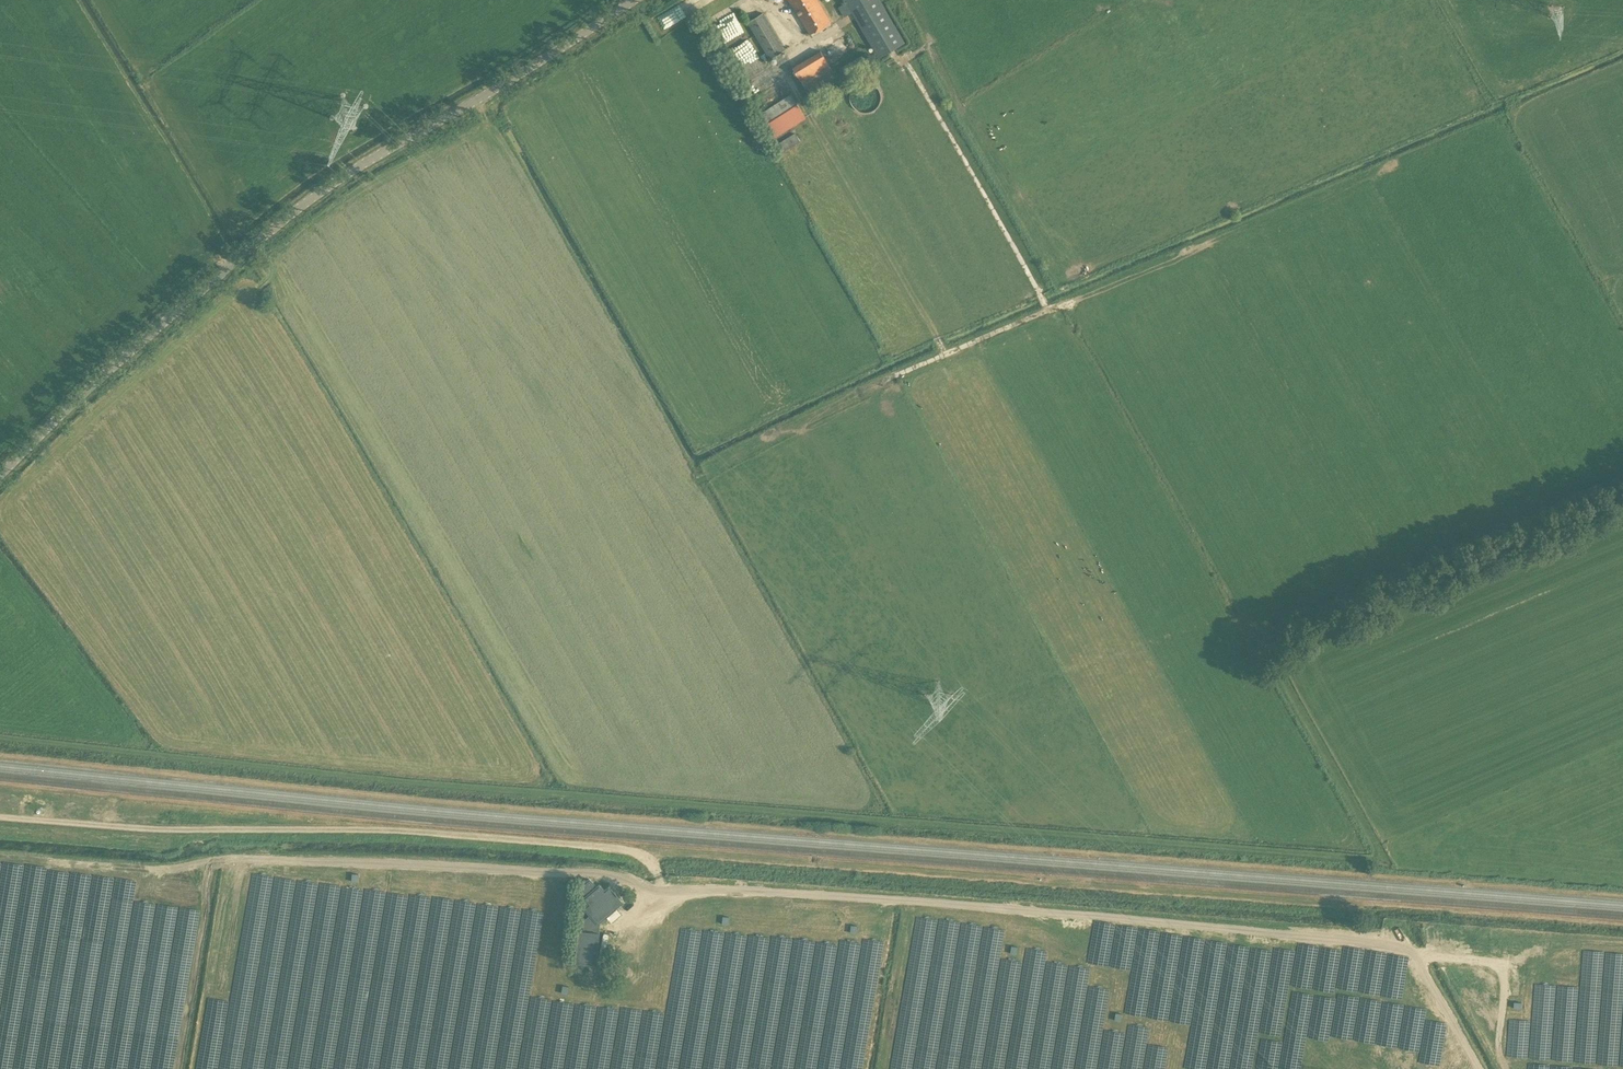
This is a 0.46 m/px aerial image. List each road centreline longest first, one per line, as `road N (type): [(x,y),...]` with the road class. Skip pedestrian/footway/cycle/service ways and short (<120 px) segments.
road 1 (unclassified): [(0,472),(287,219),(640,0)]
road 2 (track): [(659,875),(624,849),(0,818)]

